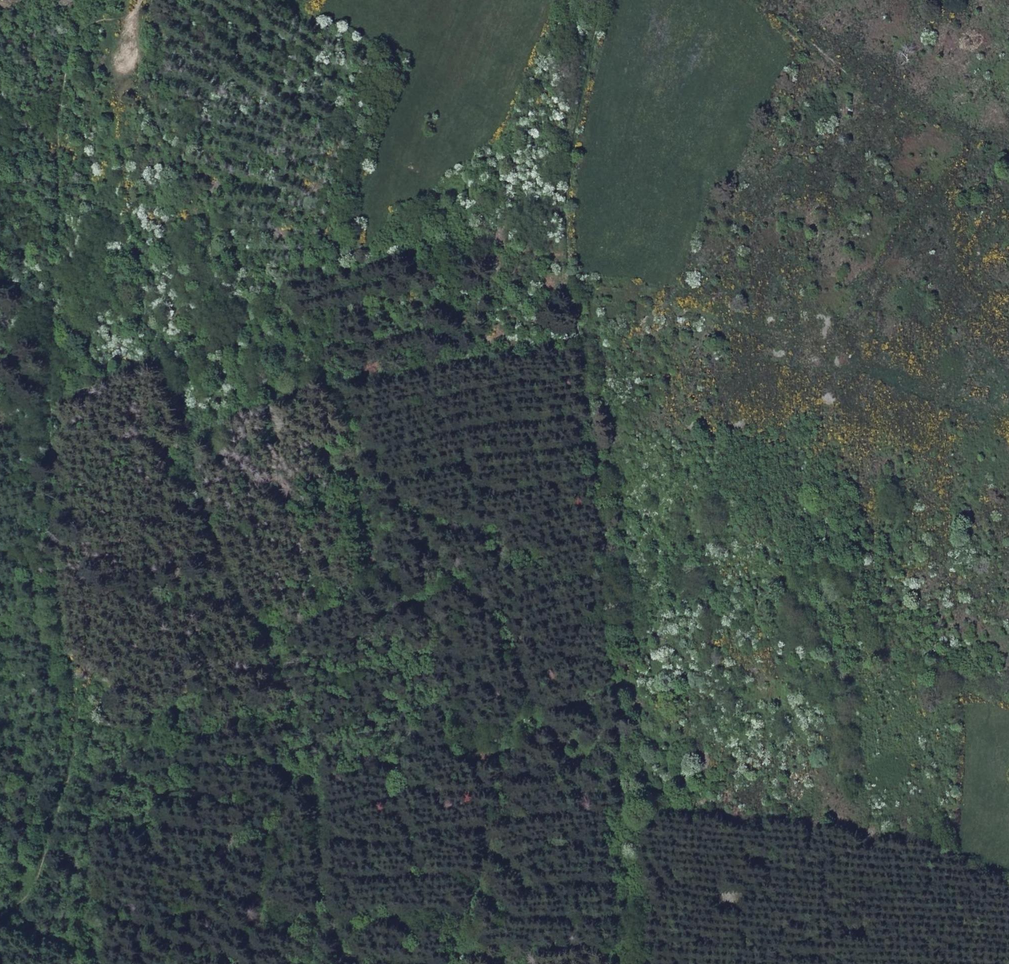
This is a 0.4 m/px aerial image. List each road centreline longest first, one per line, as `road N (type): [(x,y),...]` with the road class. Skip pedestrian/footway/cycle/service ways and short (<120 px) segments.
road 1 (track): [(0,917),(37,905),(84,804),(97,728),(76,605),(62,133),(71,63),(93,27),(140,0)]

